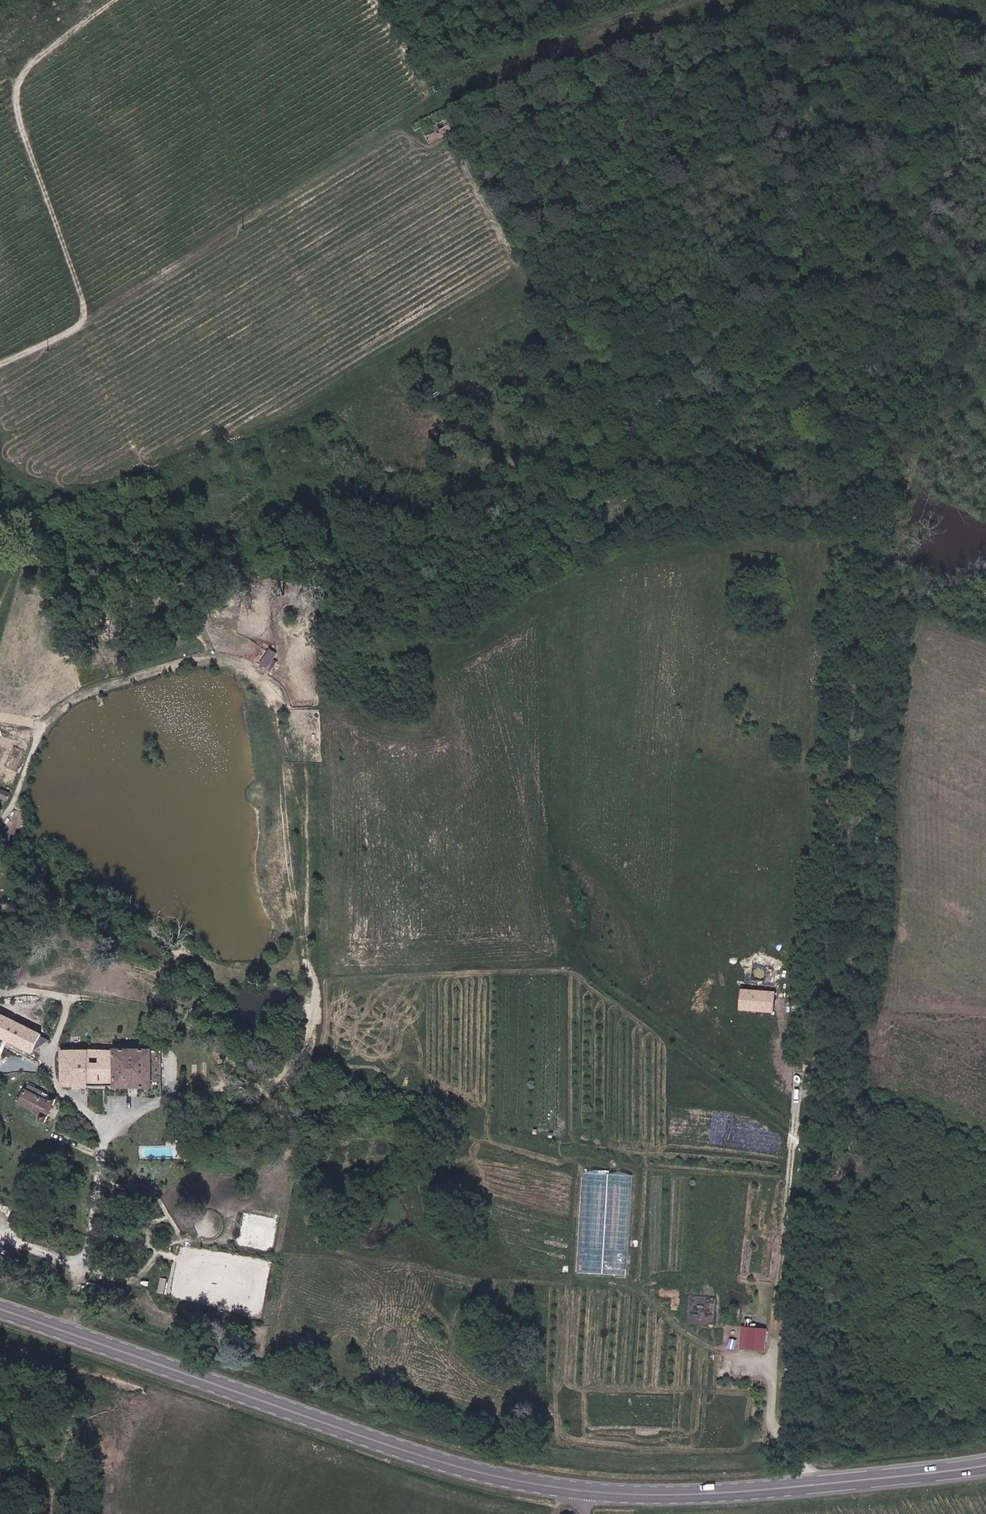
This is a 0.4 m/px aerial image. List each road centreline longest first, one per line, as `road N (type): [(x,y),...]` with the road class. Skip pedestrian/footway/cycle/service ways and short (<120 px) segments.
road 1 (secondary): [(583,1498),(479,1478),(0,1314)]
road 2 (secondary): [(985,1466),(720,1494),(583,1498)]

